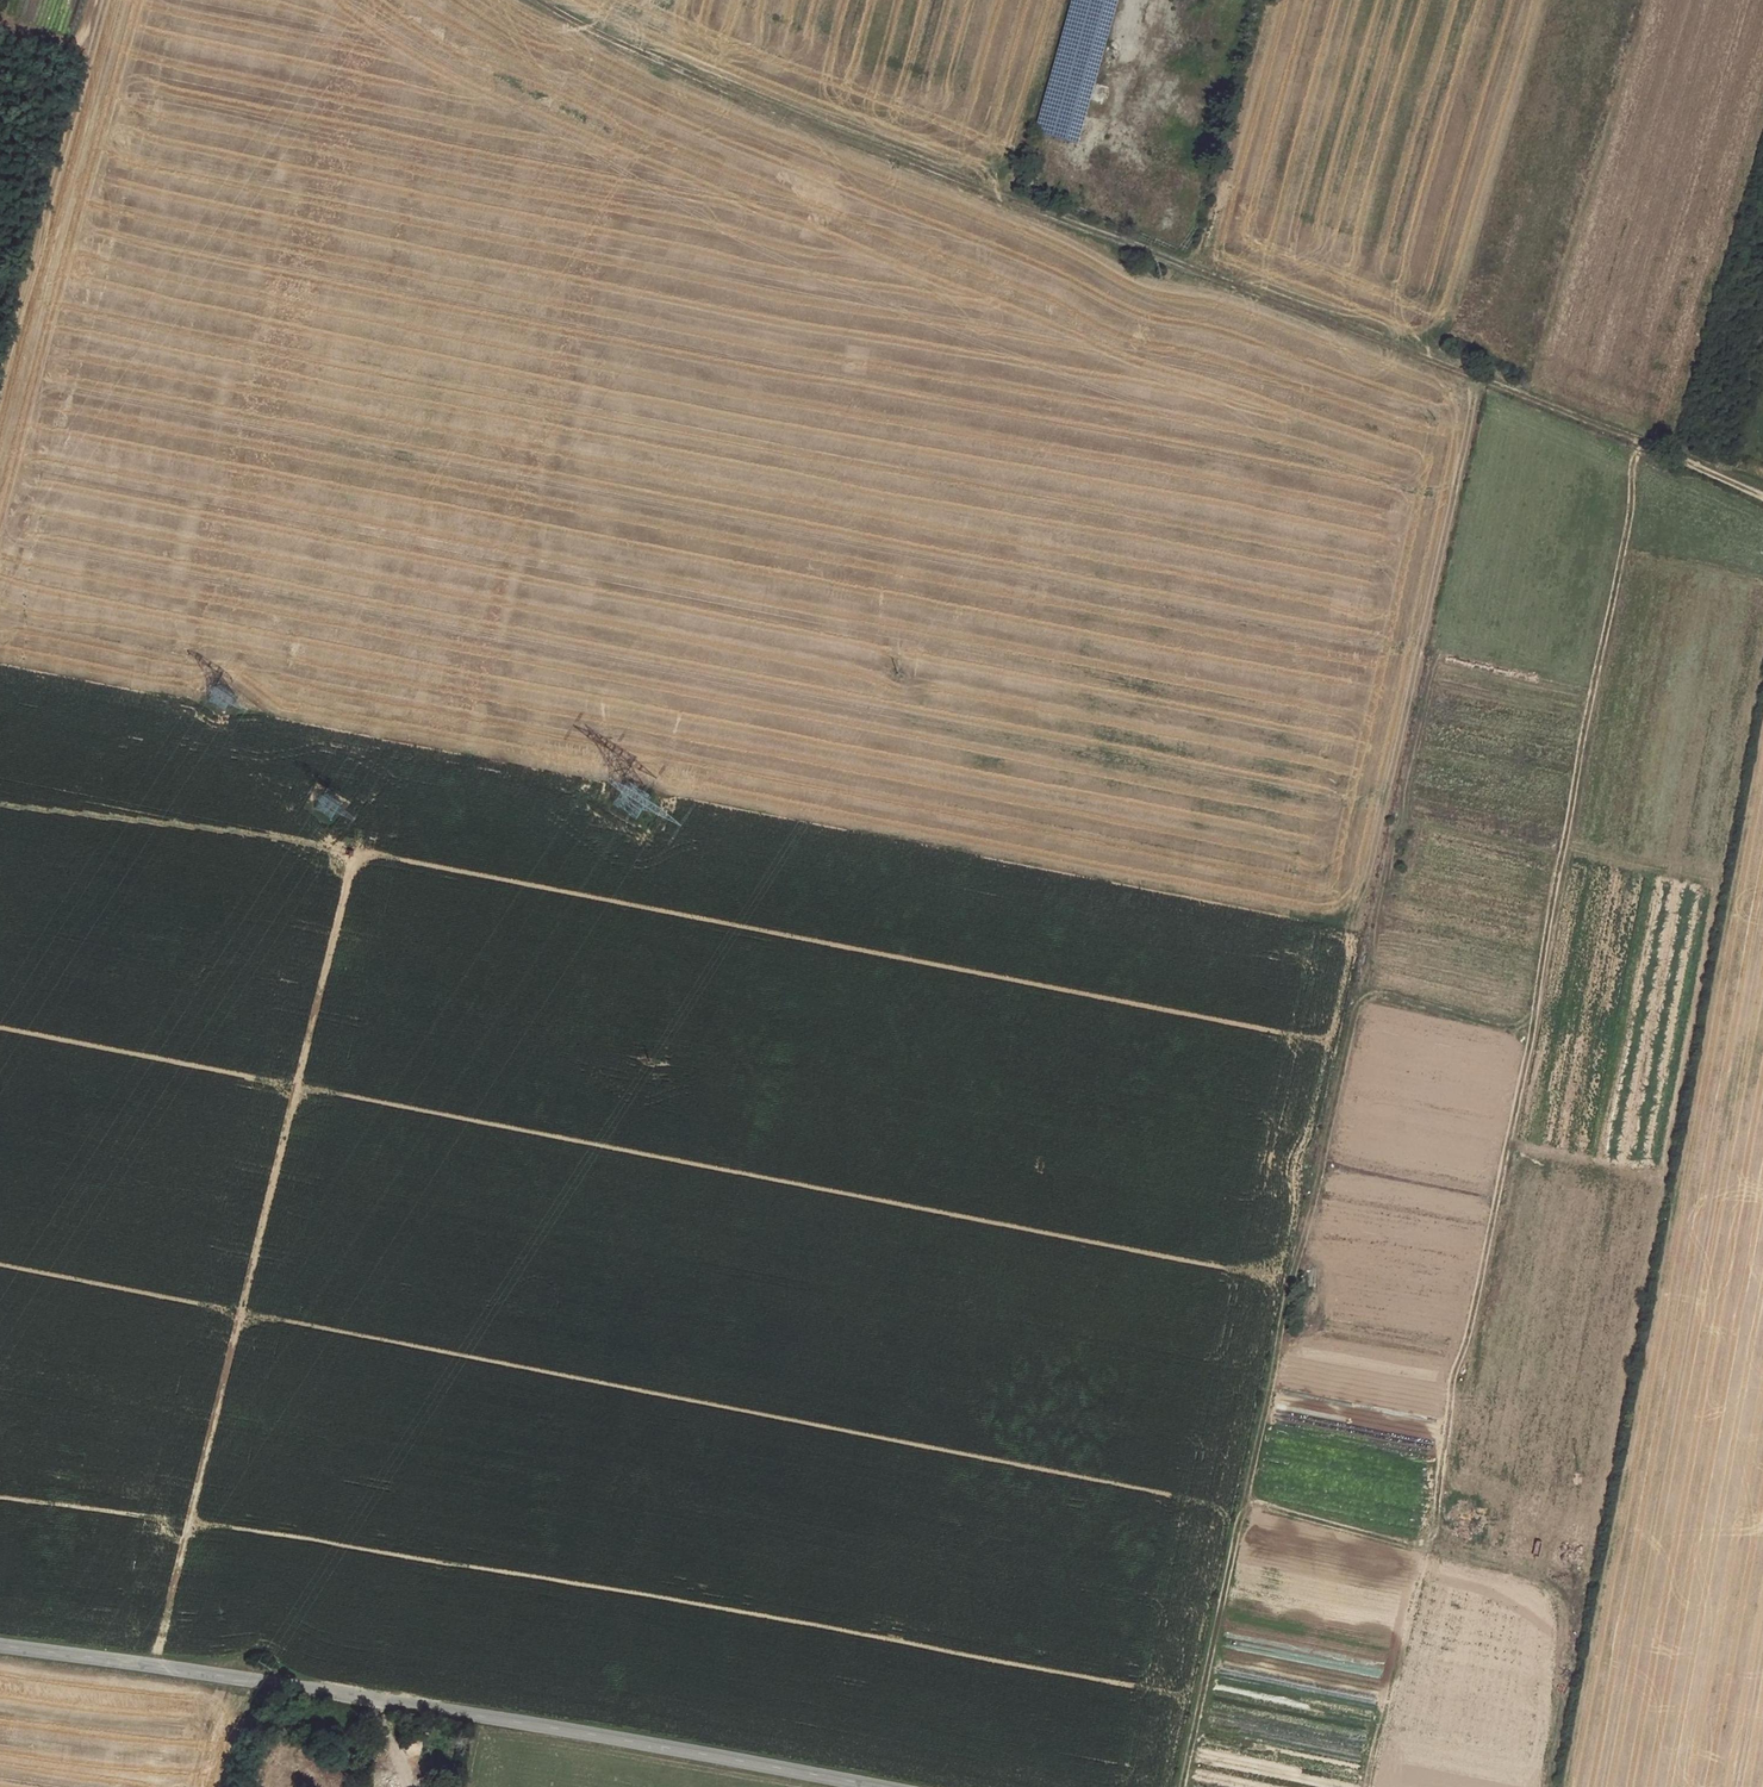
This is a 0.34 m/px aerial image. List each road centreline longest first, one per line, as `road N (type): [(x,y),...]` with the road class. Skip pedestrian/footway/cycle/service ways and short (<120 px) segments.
road 1 (track): [(1762,495),(800,118),(535,0)]
road 2 (unclassified): [(0,1647),(499,1718),(885,1786)]

